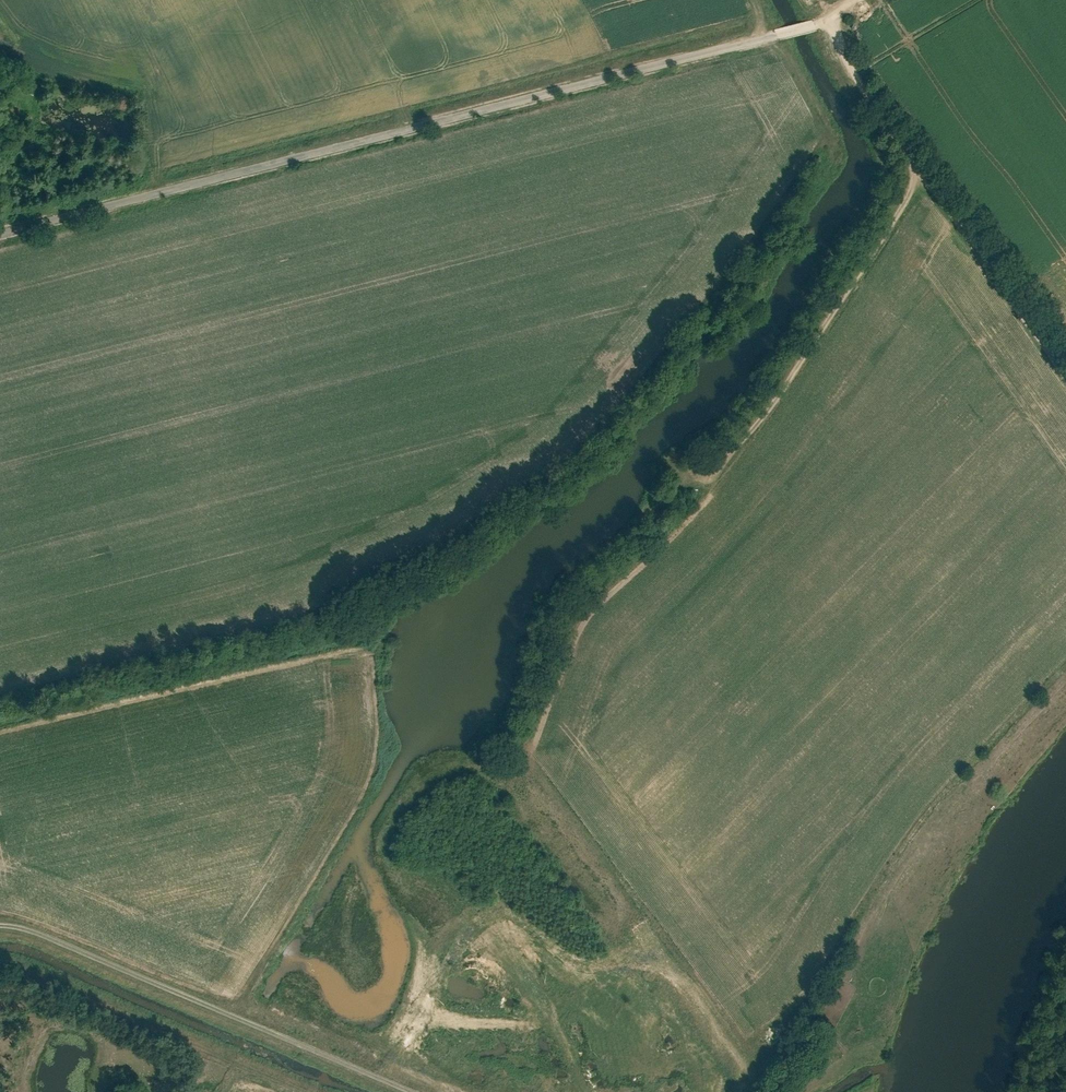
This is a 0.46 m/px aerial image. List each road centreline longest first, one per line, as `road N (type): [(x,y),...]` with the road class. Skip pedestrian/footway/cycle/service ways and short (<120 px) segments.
road 1 (unclassified): [(0,234),(816,27)]
road 2 (track): [(0,925),(28,930),(411,1091)]
road 3 (track): [(1065,375),(848,66),(829,20)]

